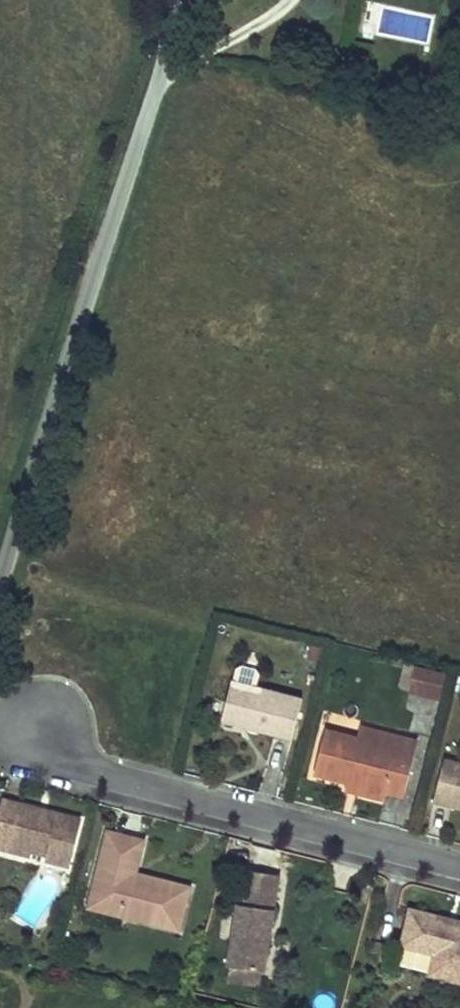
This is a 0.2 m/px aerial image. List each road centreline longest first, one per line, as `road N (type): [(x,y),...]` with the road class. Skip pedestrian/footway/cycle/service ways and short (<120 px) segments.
road 1 (residential): [(36,728),(97,774),(459,867)]

